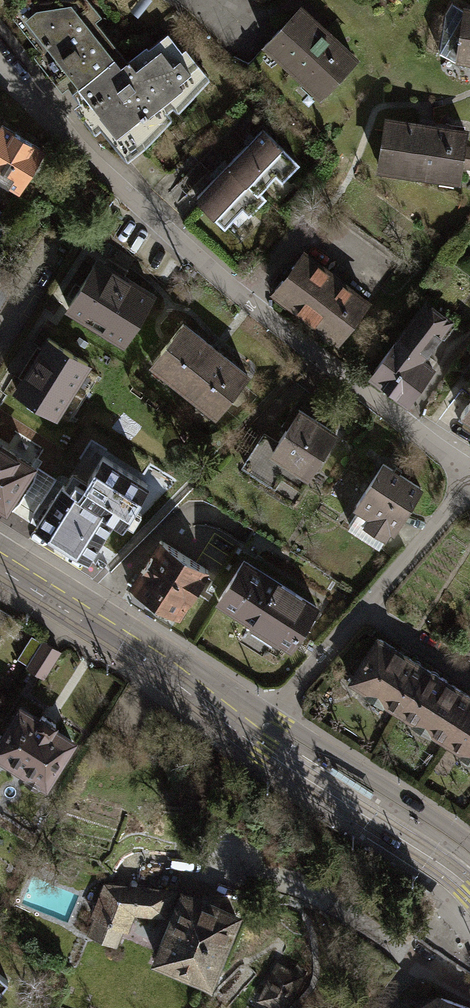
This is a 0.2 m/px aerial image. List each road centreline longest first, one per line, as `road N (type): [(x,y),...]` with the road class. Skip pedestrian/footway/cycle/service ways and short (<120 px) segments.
road 1 (residential): [(0,65),(84,158),(244,303),(414,430)]
road 2 (residential): [(264,714),(469,484)]
road 3 (unclassified): [(241,740),(469,891)]
road 4 (unclassified): [(213,693),(0,553)]
road 5 (unclassified): [(469,846),(264,714)]

